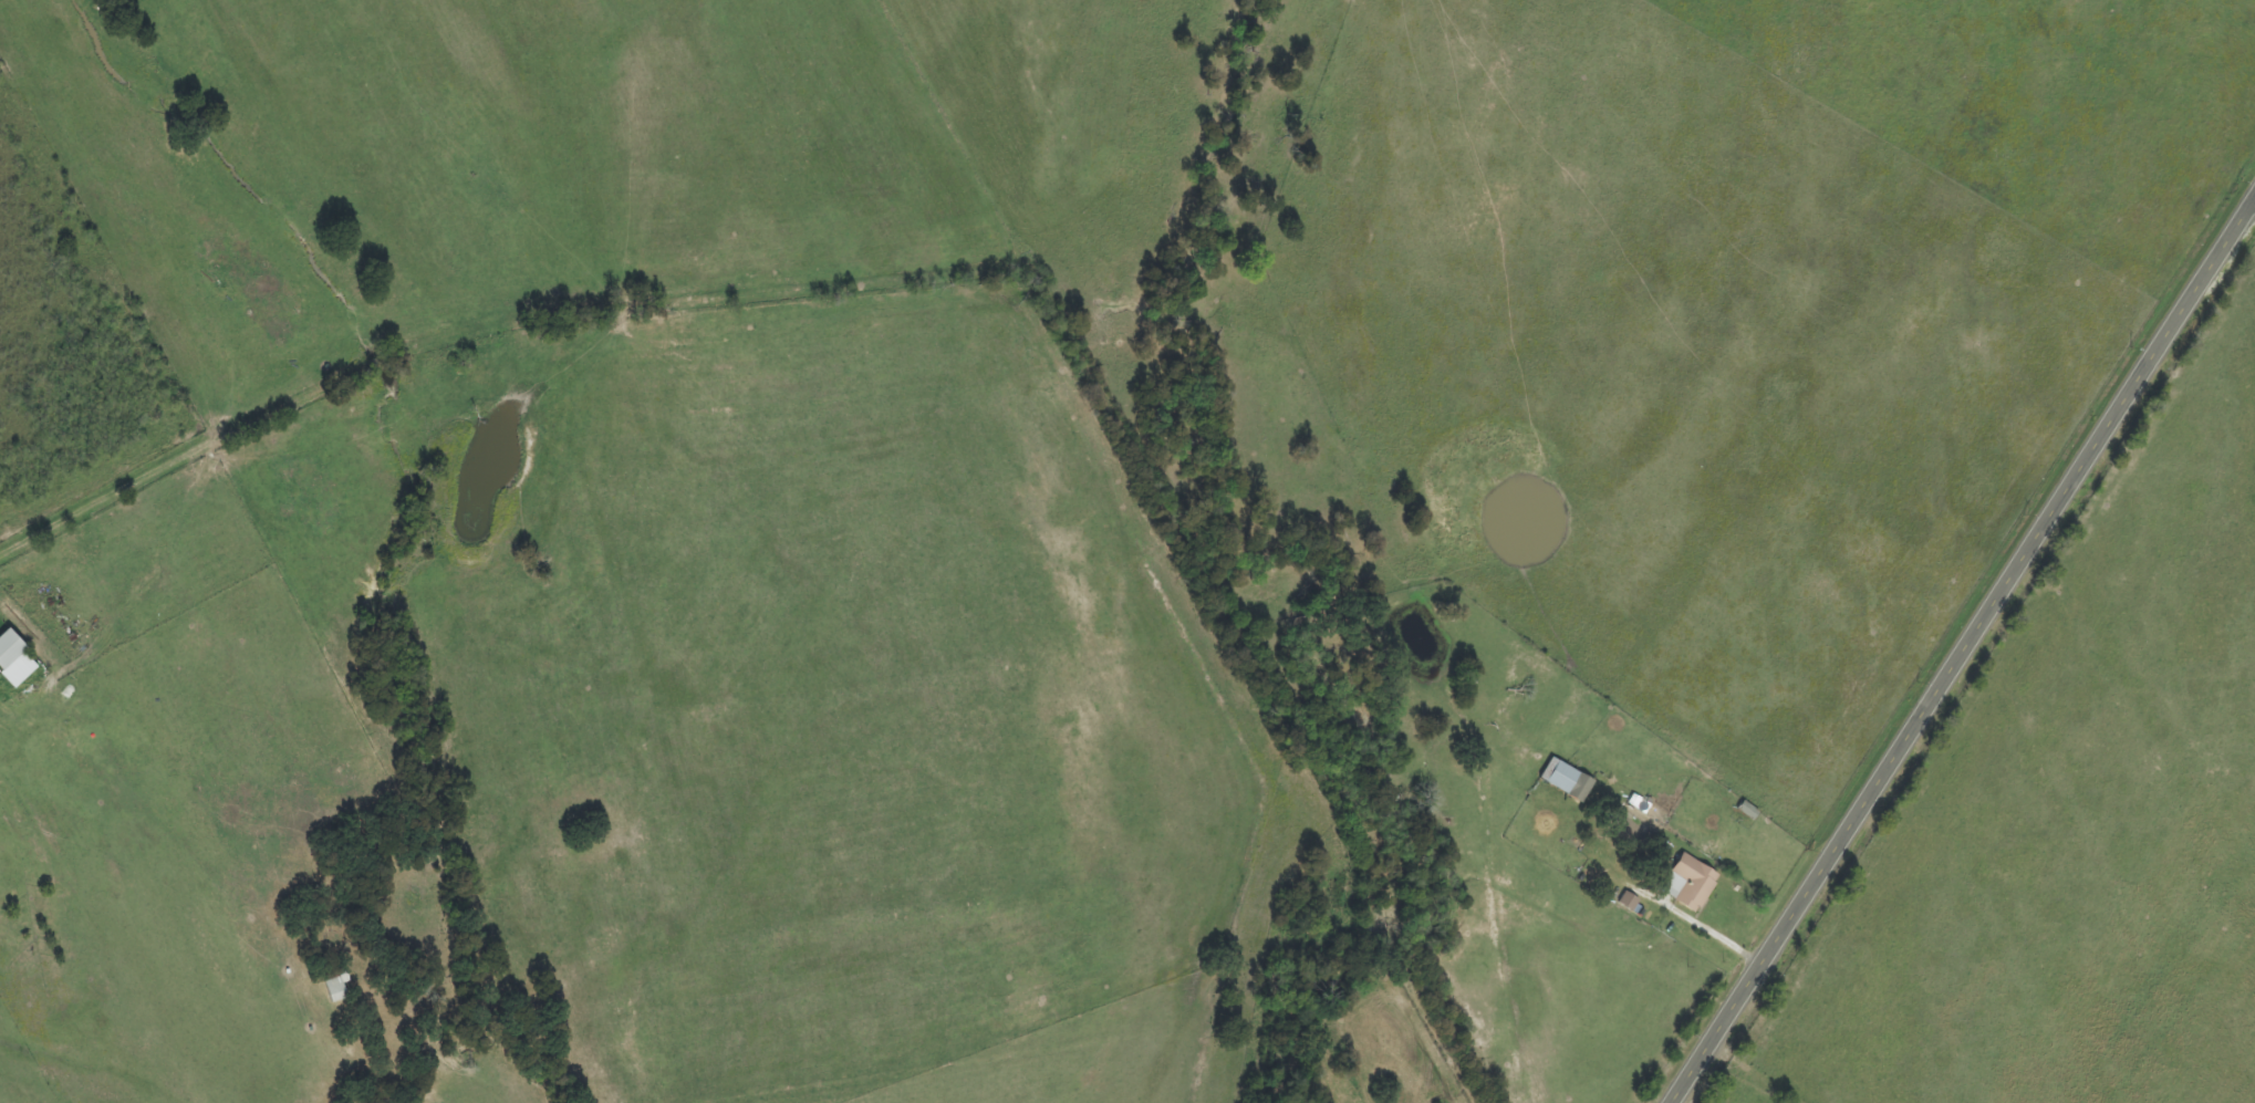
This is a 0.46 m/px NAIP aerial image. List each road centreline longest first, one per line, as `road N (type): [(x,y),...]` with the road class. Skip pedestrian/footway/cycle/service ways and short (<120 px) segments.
road 1 (secondary): [(1667,1102),(2254,208)]

